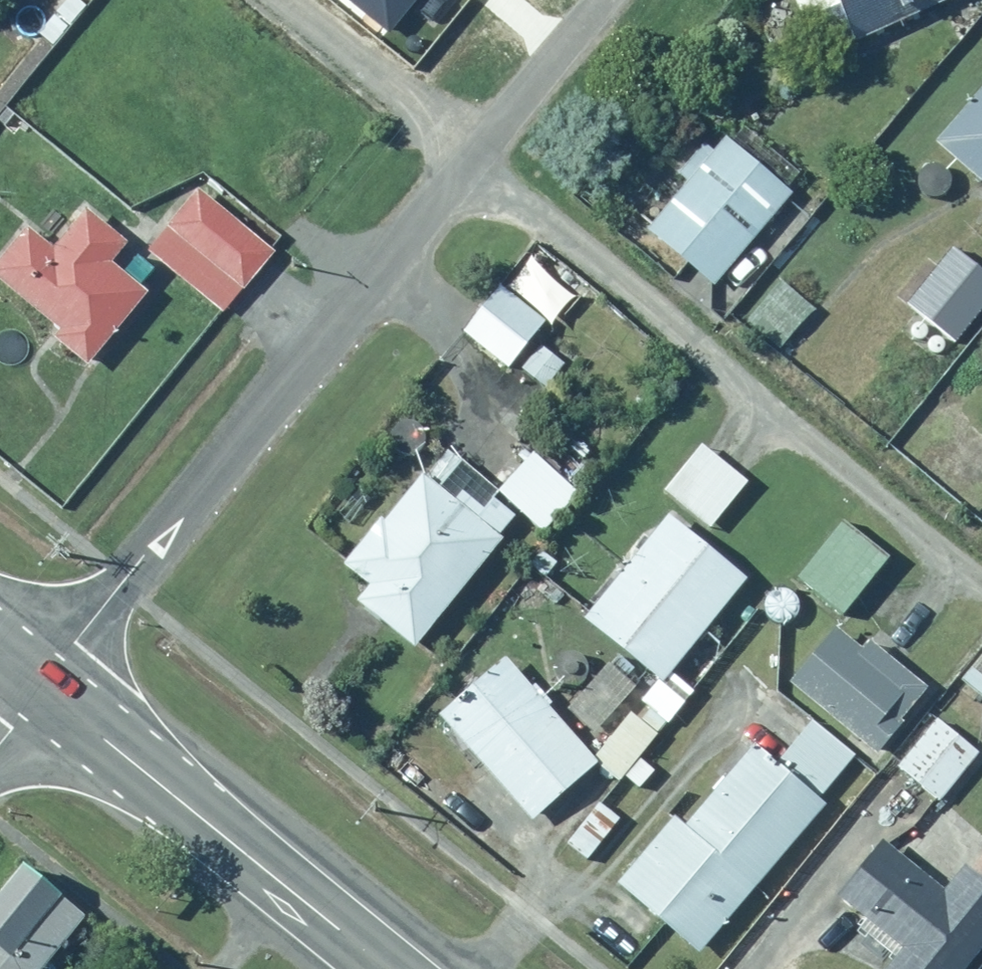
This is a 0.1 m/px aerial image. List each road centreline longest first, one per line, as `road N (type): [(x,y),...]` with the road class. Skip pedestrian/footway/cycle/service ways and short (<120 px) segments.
road 1 (residential): [(601,0),(39,685)]
road 2 (trunk): [(39,685),(390,968)]

